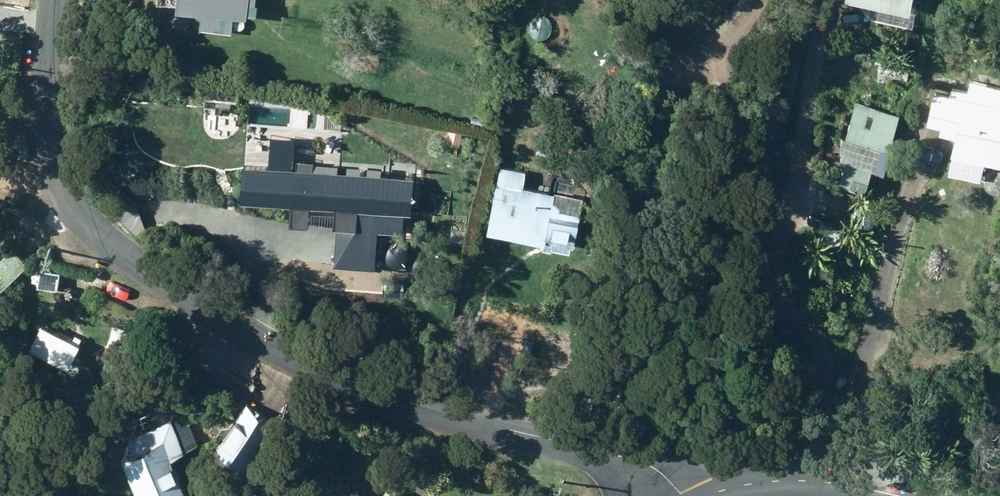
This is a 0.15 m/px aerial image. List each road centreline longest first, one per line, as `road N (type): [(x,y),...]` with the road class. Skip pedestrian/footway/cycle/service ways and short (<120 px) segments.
road 1 (residential): [(674,495),(658,477),(572,444),(430,415),(316,374),(159,283),(89,227),(55,166),(48,78),(56,0)]

